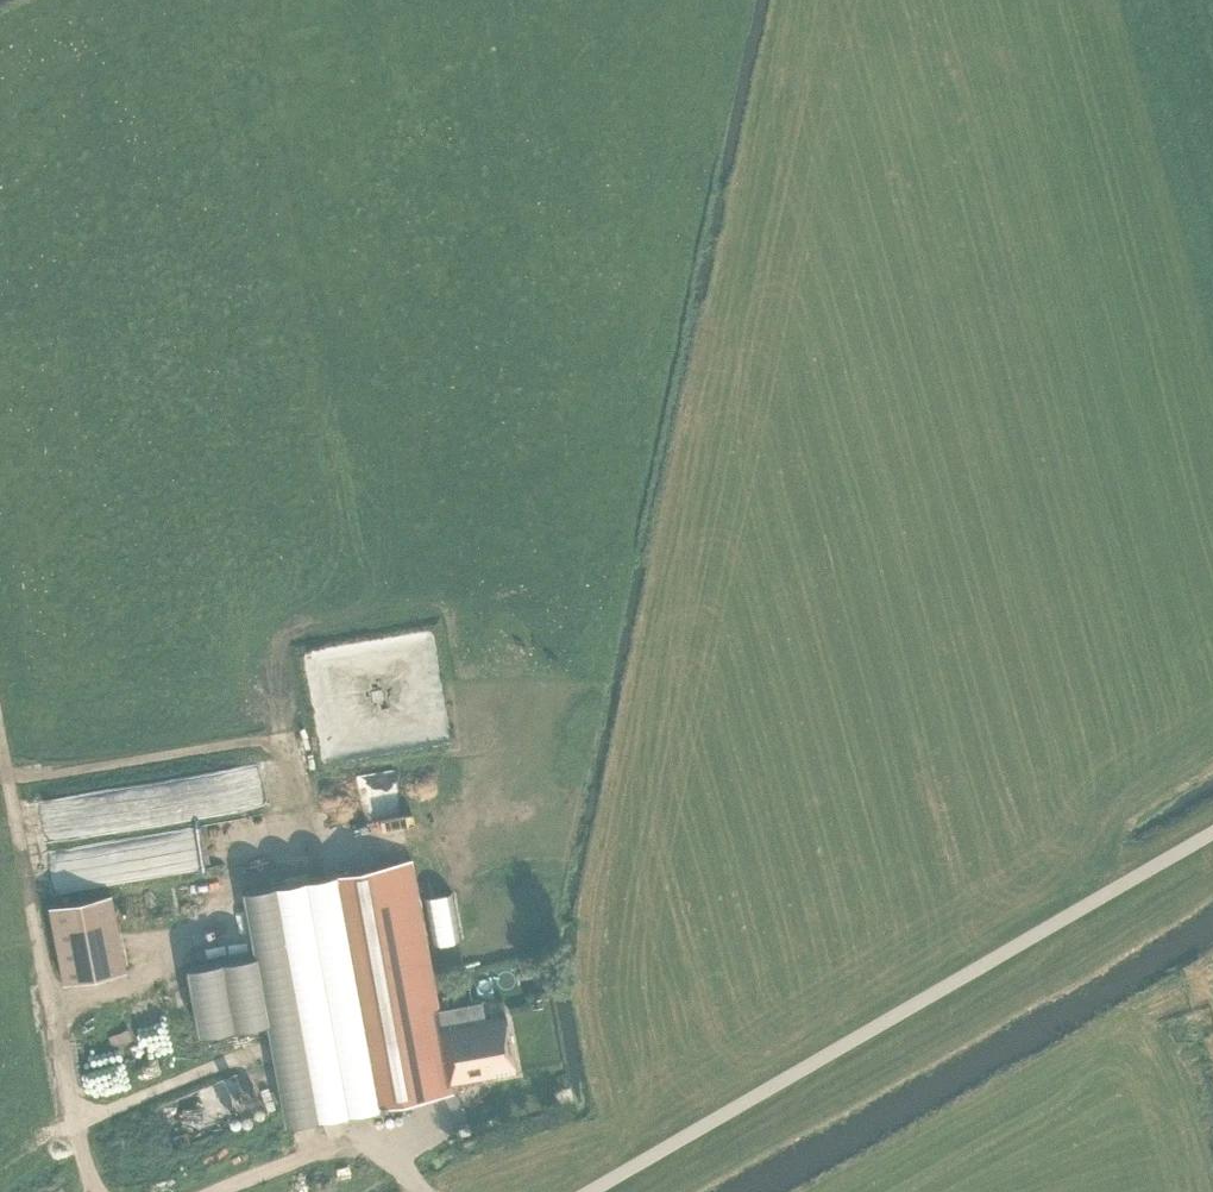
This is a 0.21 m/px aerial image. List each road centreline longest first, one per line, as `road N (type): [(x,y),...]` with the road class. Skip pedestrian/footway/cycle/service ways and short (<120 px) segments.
road 1 (unclassified): [(589,1191),(1212,831)]
road 2 (track): [(303,1038),(114,1110),(86,1111),(67,1093),(0,723)]

